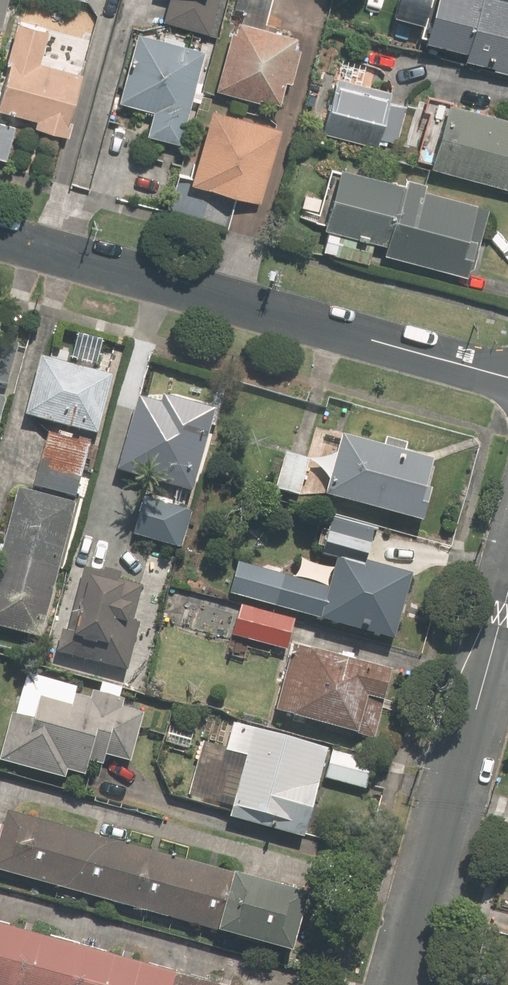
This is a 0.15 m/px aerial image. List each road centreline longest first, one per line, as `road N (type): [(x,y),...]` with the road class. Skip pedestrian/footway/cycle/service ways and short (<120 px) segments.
road 1 (residential): [(507,378),(0,238)]
road 2 (residential): [(391,984),(507,572)]

